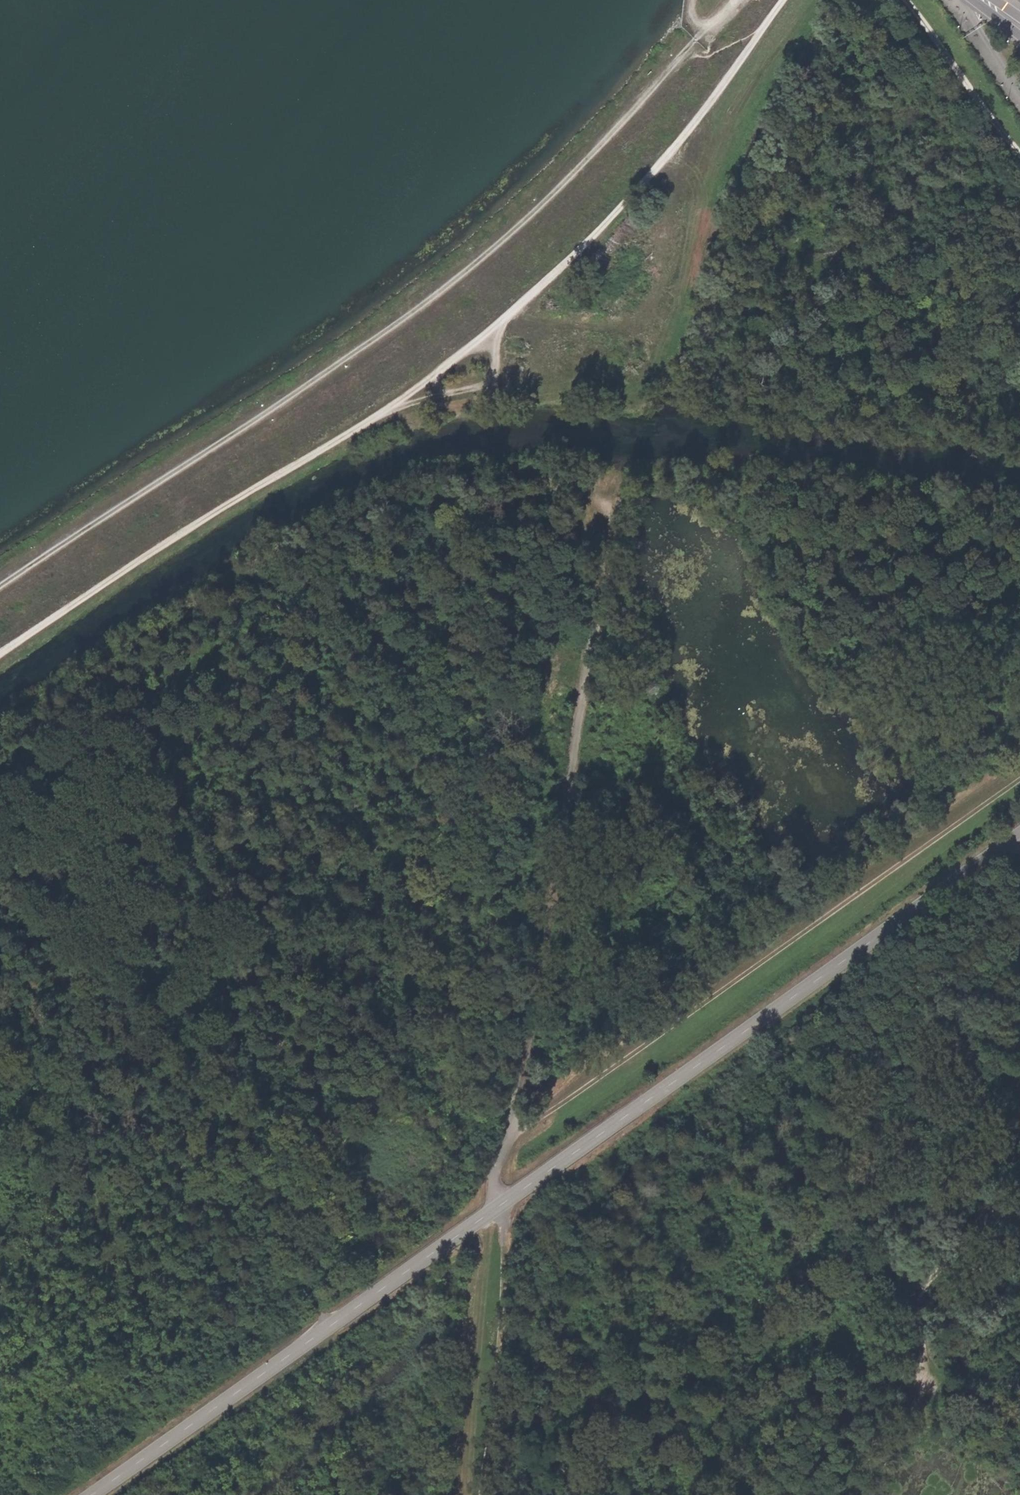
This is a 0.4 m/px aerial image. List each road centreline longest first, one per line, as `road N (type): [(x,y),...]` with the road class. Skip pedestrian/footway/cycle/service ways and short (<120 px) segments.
road 1 (track): [(506,1134),(596,630),(614,489),(582,478),(502,478),(428,490),(348,520),(93,681),(0,753)]
road 2 (tertiary): [(1019,838),(93,1494)]
road 3 (track): [(0,651),(416,391),(488,334),(634,194),(784,0)]
road 4 (track): [(0,588),(420,308),(570,180),(740,0)]
road 5 (track): [(506,1134),(1019,782)]
road 6 (track): [(0,891),(48,945),(129,1120),(337,1322)]
road 7 (track): [(1019,1175),(988,1233),(928,1289),(970,1442)]
road 8 (track): [(503,1203),(489,1494)]
road 9 (track): [(391,407),(607,386)]
road 10 (track): [(905,0),(1019,152)]

